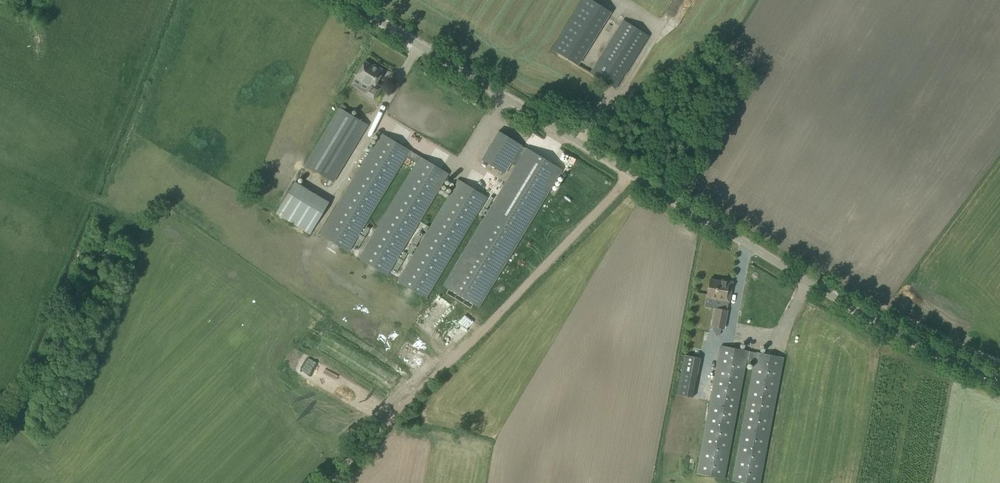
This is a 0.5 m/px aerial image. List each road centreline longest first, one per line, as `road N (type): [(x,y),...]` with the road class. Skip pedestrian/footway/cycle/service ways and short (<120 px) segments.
road 1 (unclassified): [(999,383),(911,341),(346,0)]
road 2 (track): [(326,482),(637,174)]

